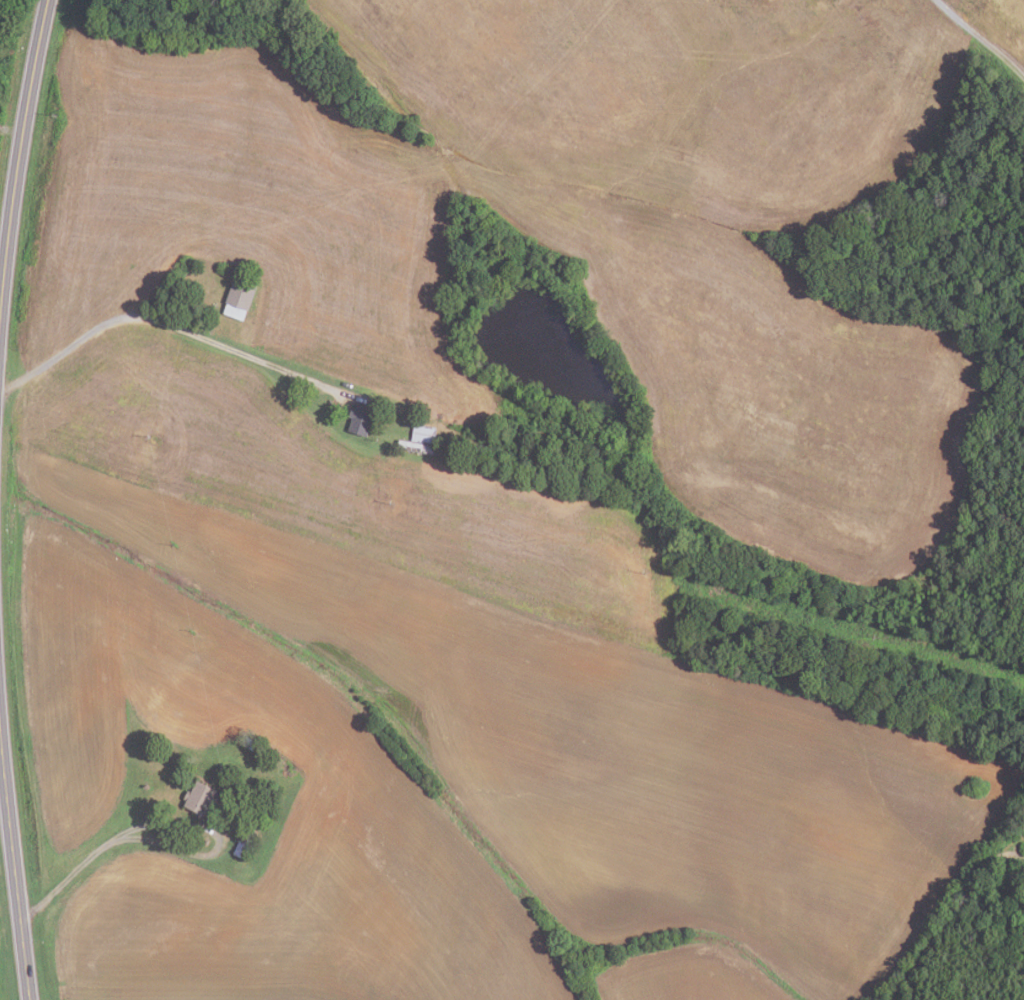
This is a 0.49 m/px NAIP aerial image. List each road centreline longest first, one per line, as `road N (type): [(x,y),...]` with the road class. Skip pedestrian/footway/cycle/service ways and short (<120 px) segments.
road 1 (primary): [(0,308),(47,0)]
road 2 (primary): [(29,999),(0,724)]

